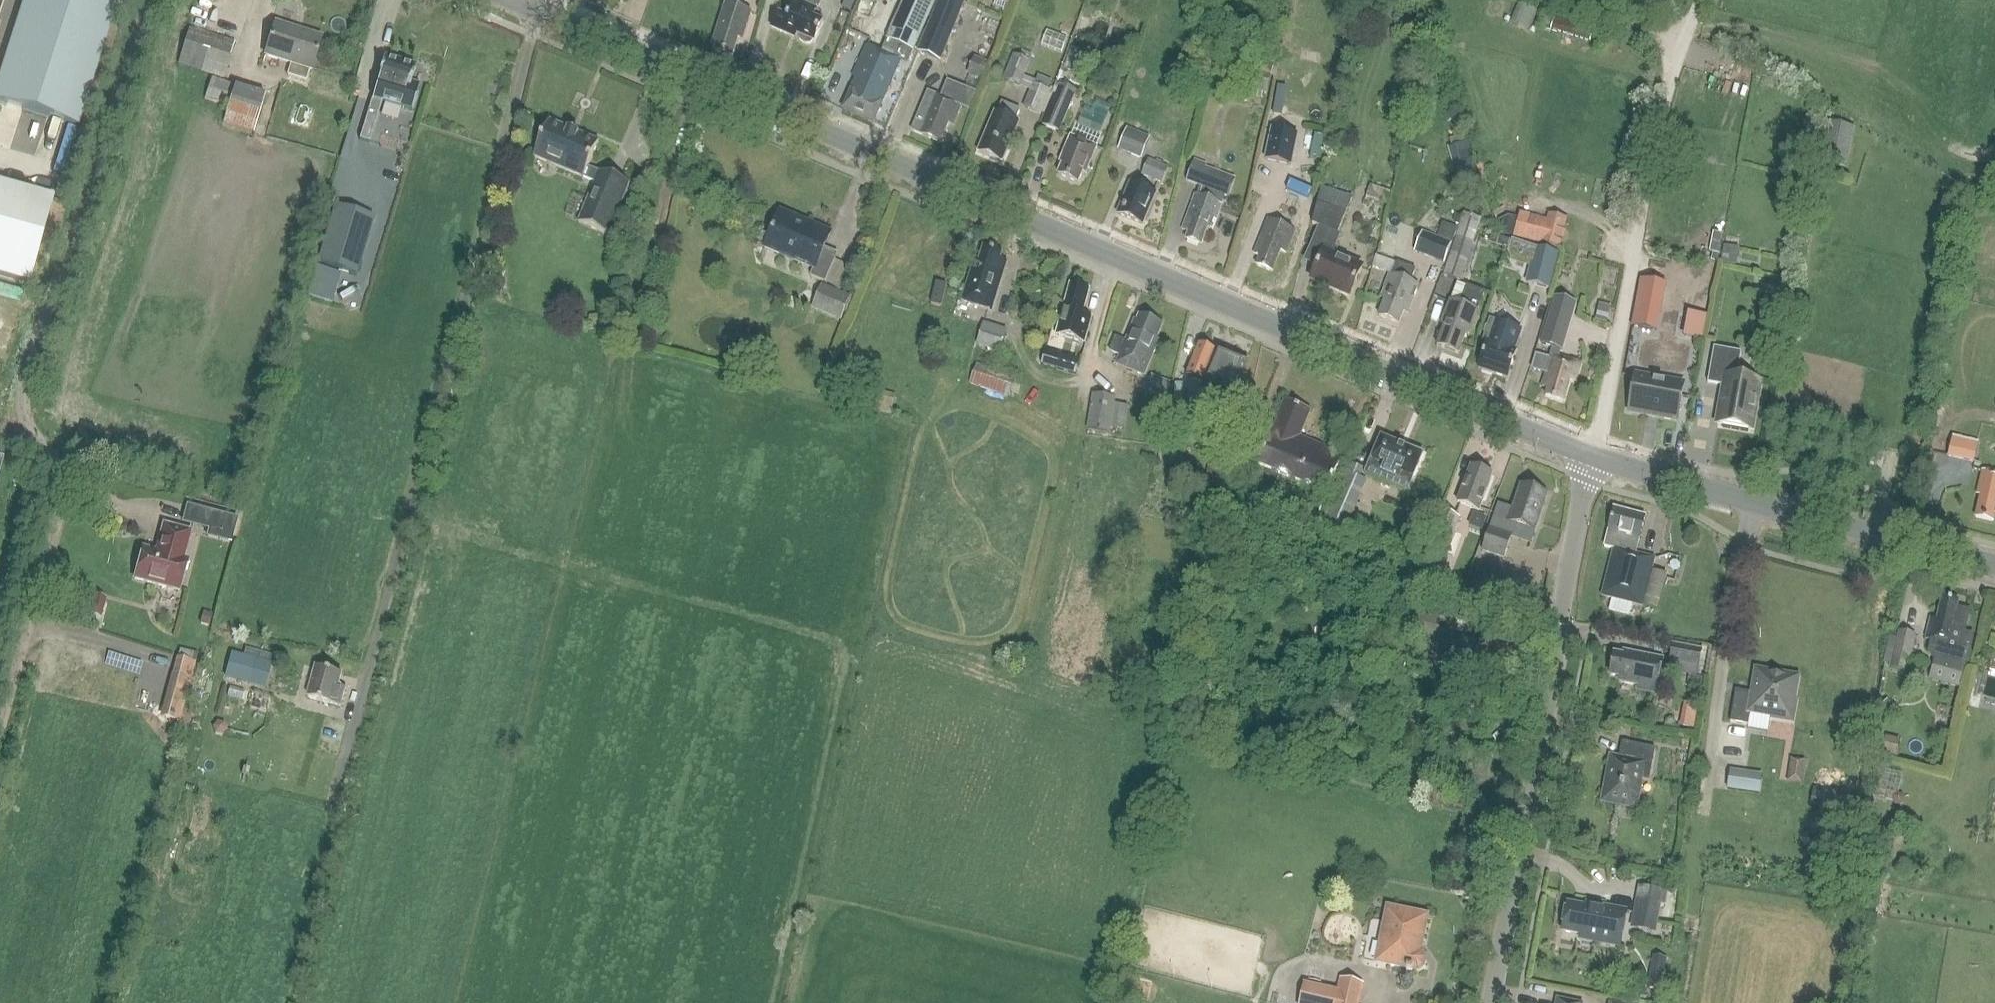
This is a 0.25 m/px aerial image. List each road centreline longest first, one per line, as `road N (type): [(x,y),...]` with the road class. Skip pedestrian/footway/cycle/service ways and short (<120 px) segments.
road 1 (secondary): [(1592,454),(519,0)]
road 2 (track): [(0,751),(62,521),(67,459),(32,419),(42,364),(152,0)]
road 3 (unclassified): [(1491,1002),(1585,481)]
road 4 (secondary): [(1994,563),(1592,454)]
road 5 (track): [(1663,52),(1597,437)]
road 6 (track): [(1663,52),(1540,0)]

